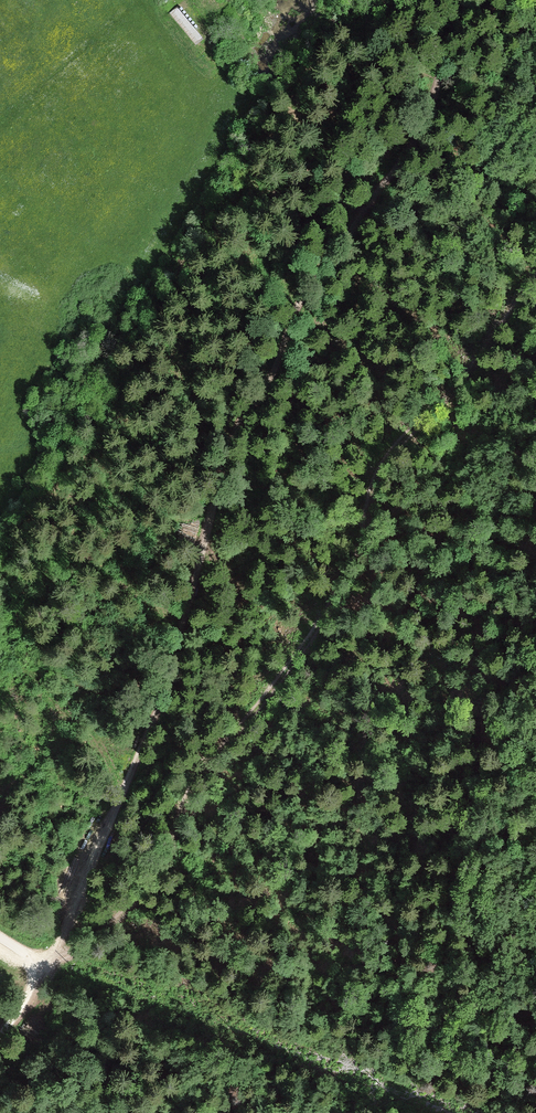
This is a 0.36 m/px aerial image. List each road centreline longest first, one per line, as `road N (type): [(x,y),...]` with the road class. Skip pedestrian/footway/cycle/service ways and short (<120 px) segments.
road 1 (track): [(456,0),(444,94),(302,299),(275,369),(237,421),(155,719),(39,965)]
road 2 (track): [(535,282),(439,407),(370,473),(337,583),(289,664),(174,791),(129,888),(47,944)]

